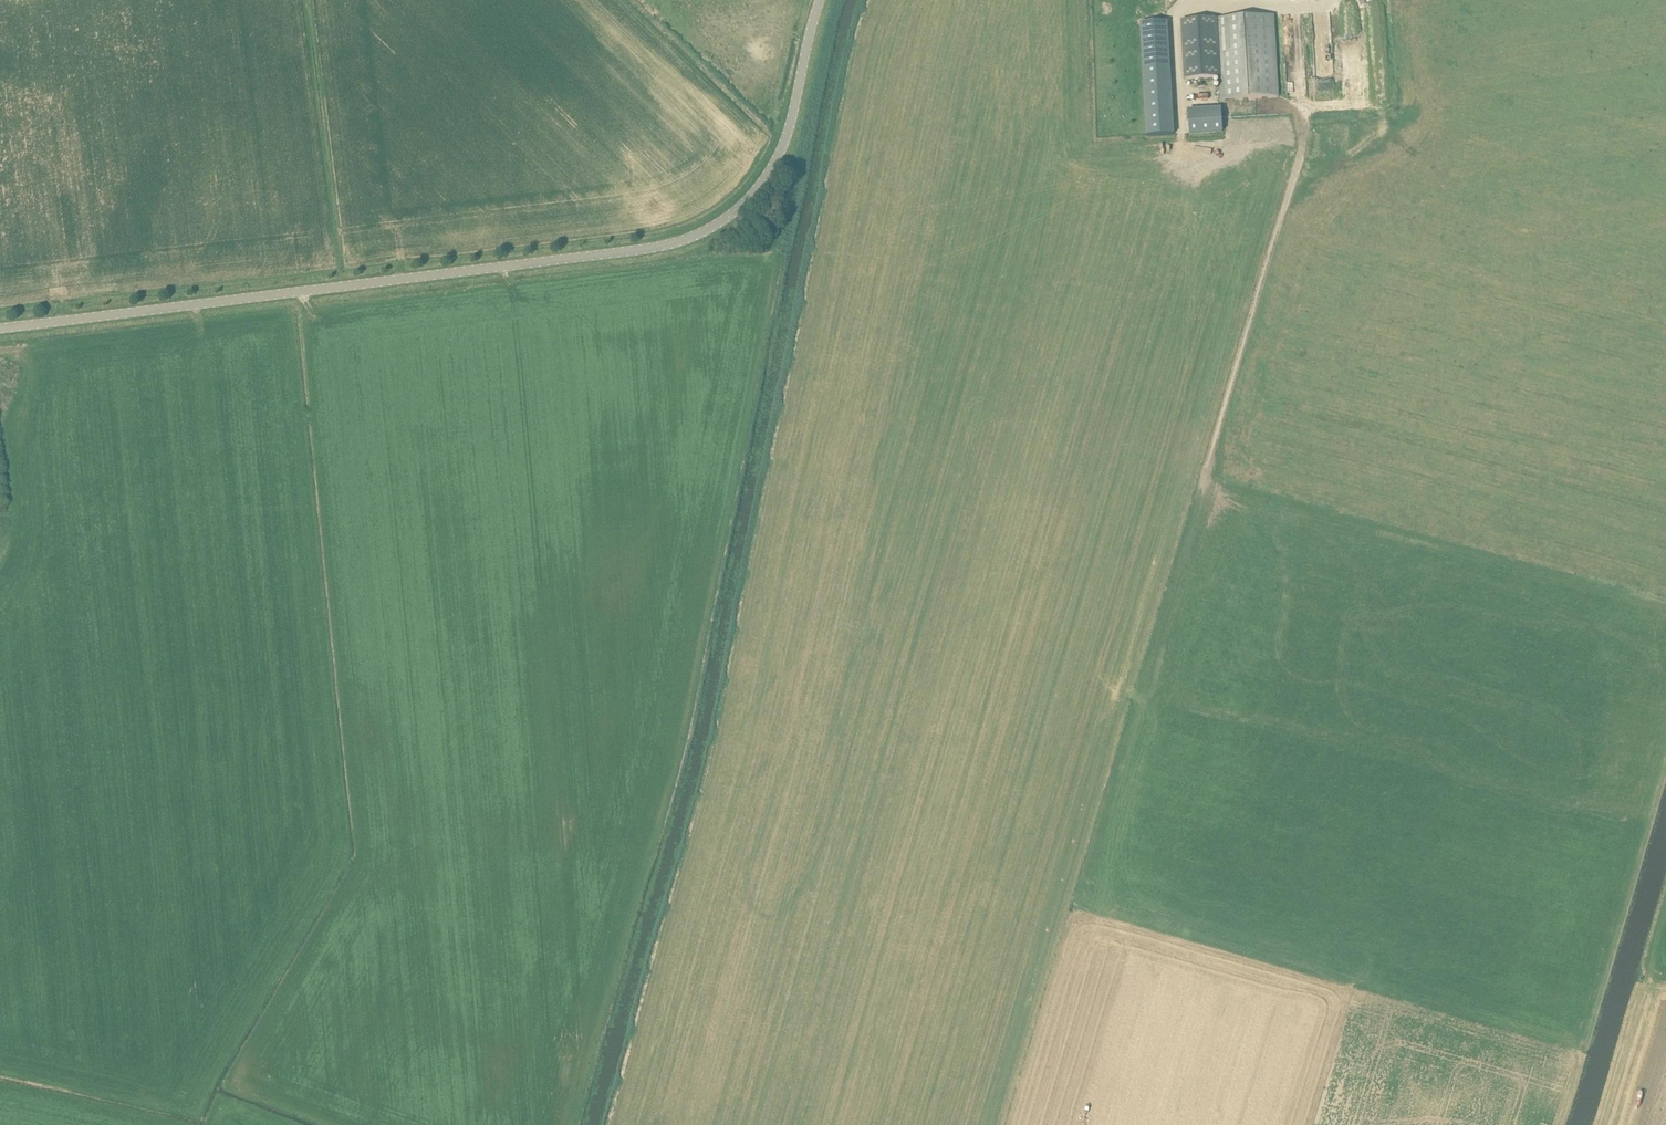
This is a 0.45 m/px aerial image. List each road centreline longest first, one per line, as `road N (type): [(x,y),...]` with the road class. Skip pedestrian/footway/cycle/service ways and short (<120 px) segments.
road 1 (tertiary): [(0,328),(674,243),(736,210),(778,155),(819,0)]

